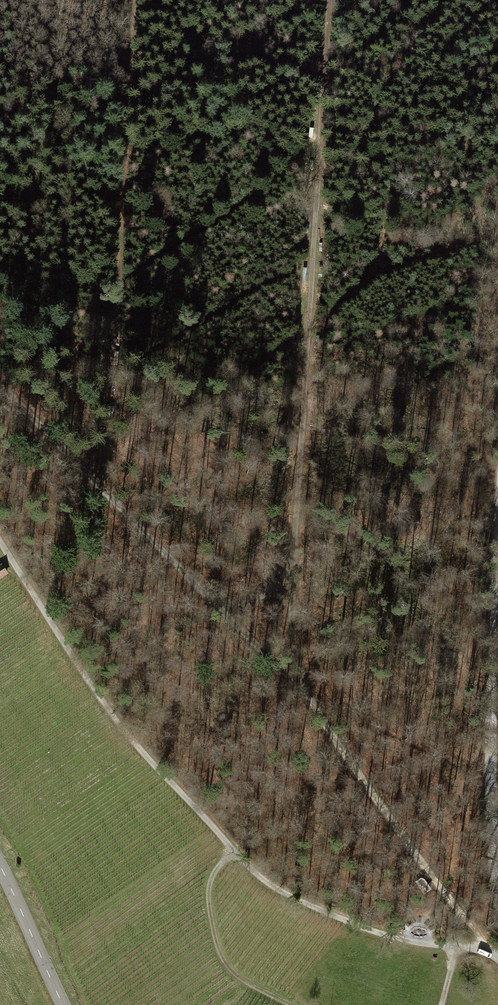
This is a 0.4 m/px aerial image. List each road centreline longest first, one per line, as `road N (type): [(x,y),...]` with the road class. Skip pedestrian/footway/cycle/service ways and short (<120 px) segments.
road 1 (track): [(330,0),(288,575),(301,680),(494,955)]
road 2 (track): [(0,541),(107,709),(269,885),(369,929),(497,955)]
road 3 (track): [(301,680),(0,387)]
road 4 (track): [(497,876),(497,551)]
road 5 (track): [(286,1004),(239,979),(218,949),(211,880),(234,850)]
road 6 (secondary): [(68,1004),(0,860)]

